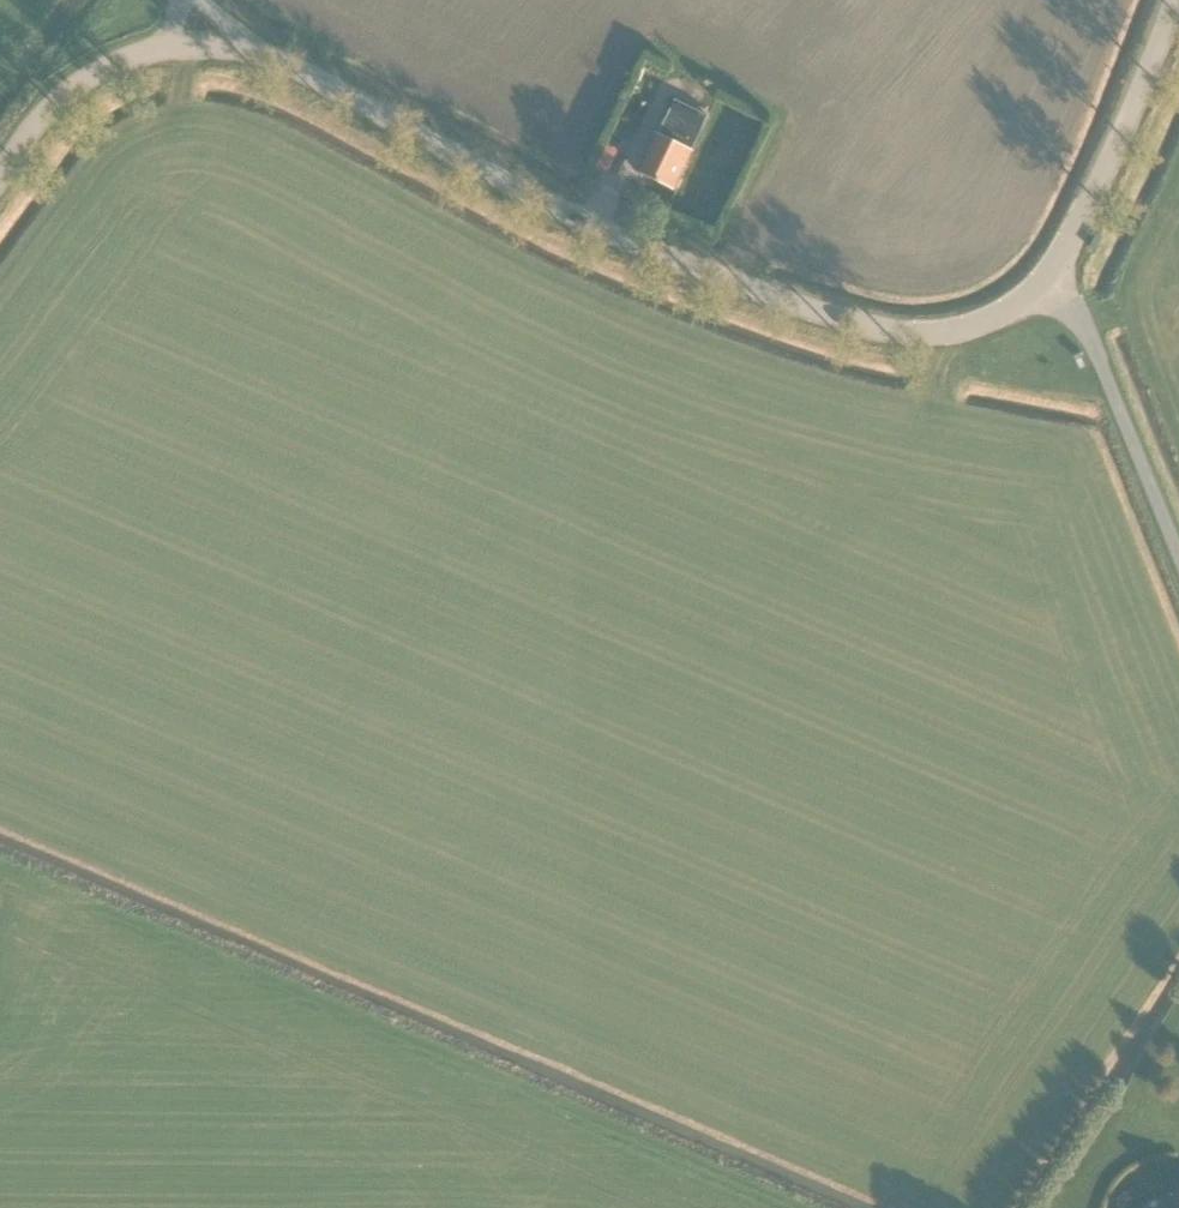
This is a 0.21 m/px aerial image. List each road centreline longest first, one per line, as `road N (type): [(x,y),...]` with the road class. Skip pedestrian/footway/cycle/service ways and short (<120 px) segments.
road 1 (tertiary): [(1057,260),(1030,293),(974,324),(934,331),(856,322),(698,267),(565,210),(264,54)]
road 2 (tertiary): [(1057,260),(1174,0)]
road 3 (tertiary): [(165,48),(81,81),(37,121),(0,173)]

